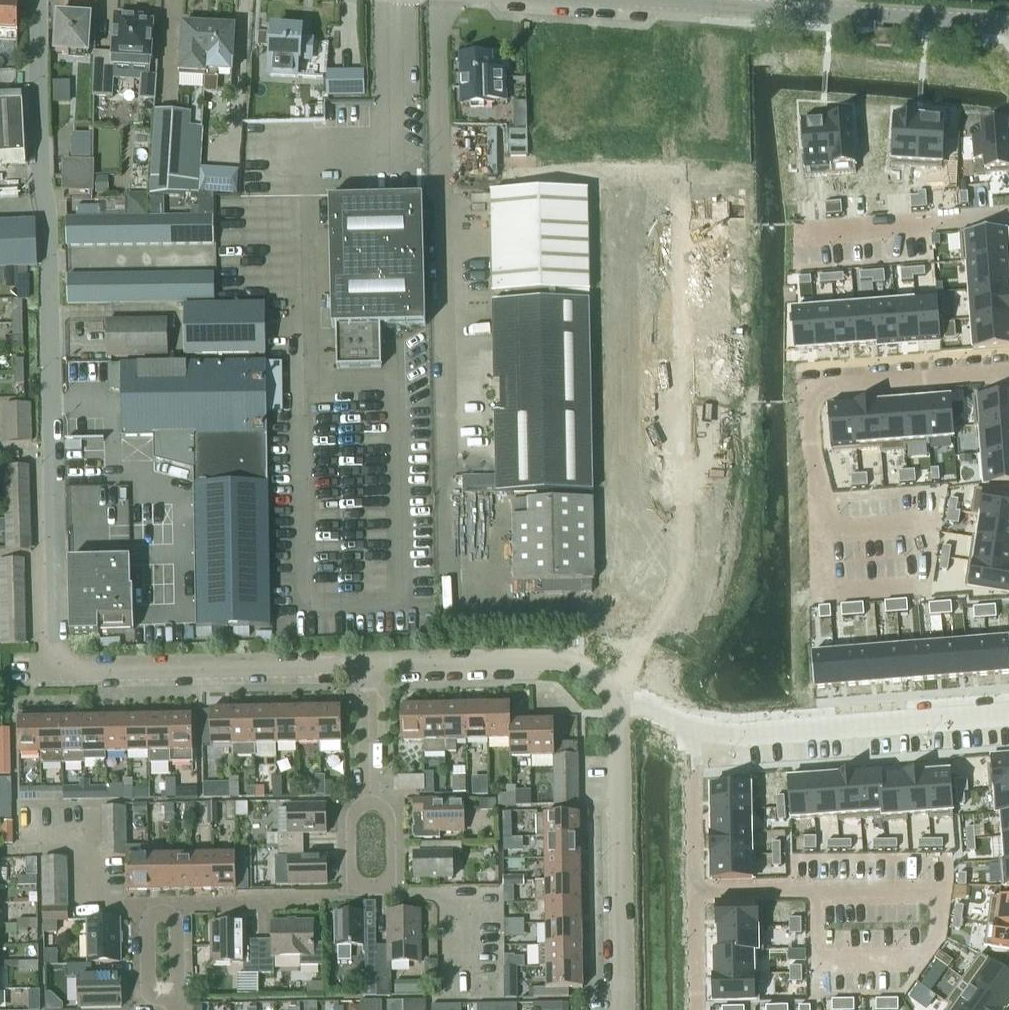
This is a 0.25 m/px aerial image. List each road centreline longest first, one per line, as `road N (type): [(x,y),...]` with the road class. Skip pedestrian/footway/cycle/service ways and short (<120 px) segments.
road 1 (residential): [(366,665),(50,674),(52,368),(38,0)]
road 2 (residential): [(727,163),(733,522),(718,582),(646,708)]
road 3 (unclassified): [(437,0),(446,487)]
road 4 (tertiary): [(661,0),(1008,23)]
road 5 (residential): [(646,708),(623,765),(623,1009)]
road 6 (residential): [(703,735),(1008,719)]
road 7 (residential): [(646,708),(578,663),(366,665)]
road 8 (residential): [(698,1009),(690,777),(703,735)]
road 9 (residential): [(1008,369),(808,387)]
road 10 (residential): [(176,905),(356,888)]
road 11 (residential): [(146,906),(92,907),(90,842),(38,844)]
road 12 (residential): [(576,175),(727,163)]
road 13 (residential): [(368,804),(366,665)]
road 14 (residential): [(146,906),(148,1000),(176,1001)]

